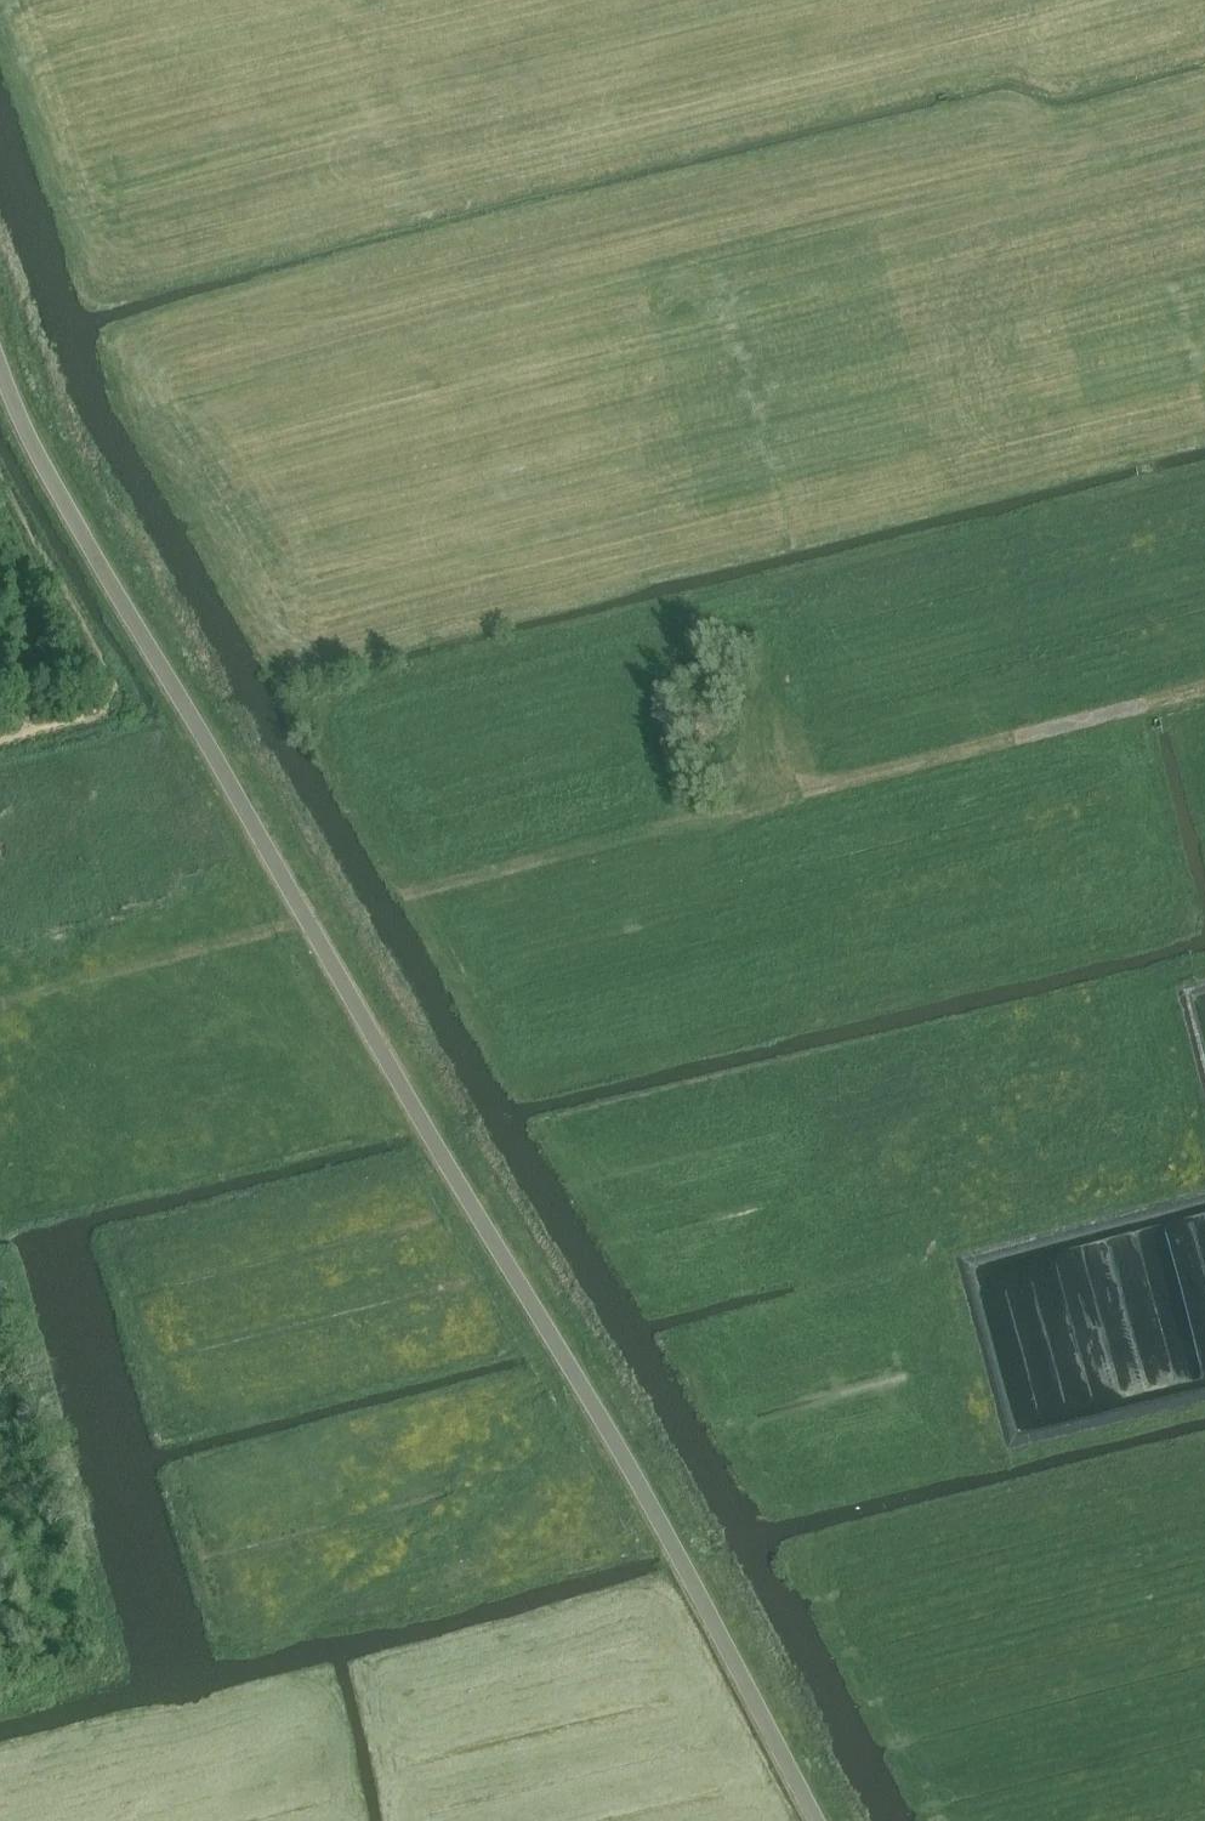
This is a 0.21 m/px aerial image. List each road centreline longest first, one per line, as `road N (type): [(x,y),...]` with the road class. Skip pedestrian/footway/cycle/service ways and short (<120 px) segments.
road 1 (track): [(1204,691),(805,790)]

